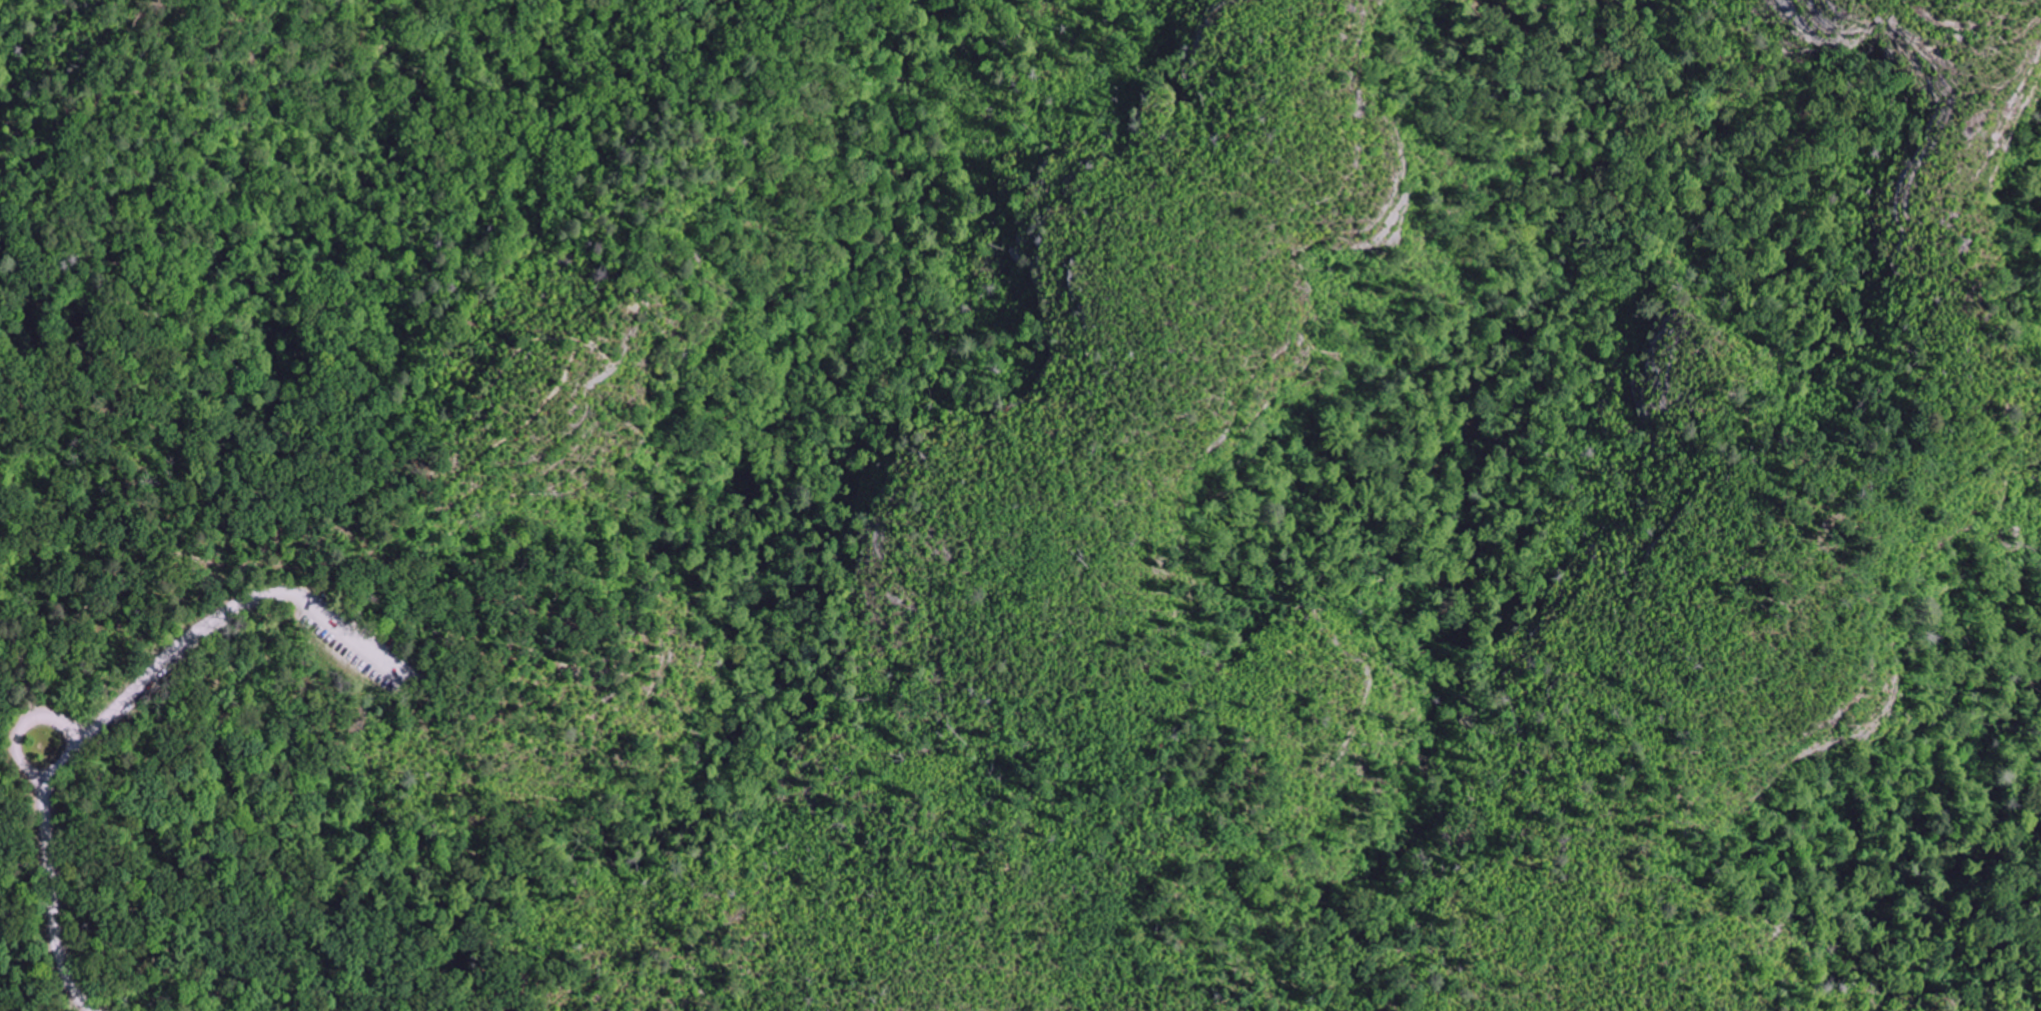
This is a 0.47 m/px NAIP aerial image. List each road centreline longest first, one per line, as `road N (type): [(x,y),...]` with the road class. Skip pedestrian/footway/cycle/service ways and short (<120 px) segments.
road 1 (residential): [(95,1010),(82,1001),(62,954),(52,888),(47,810),(65,766),(160,665),(227,609),(289,594),(381,654)]

